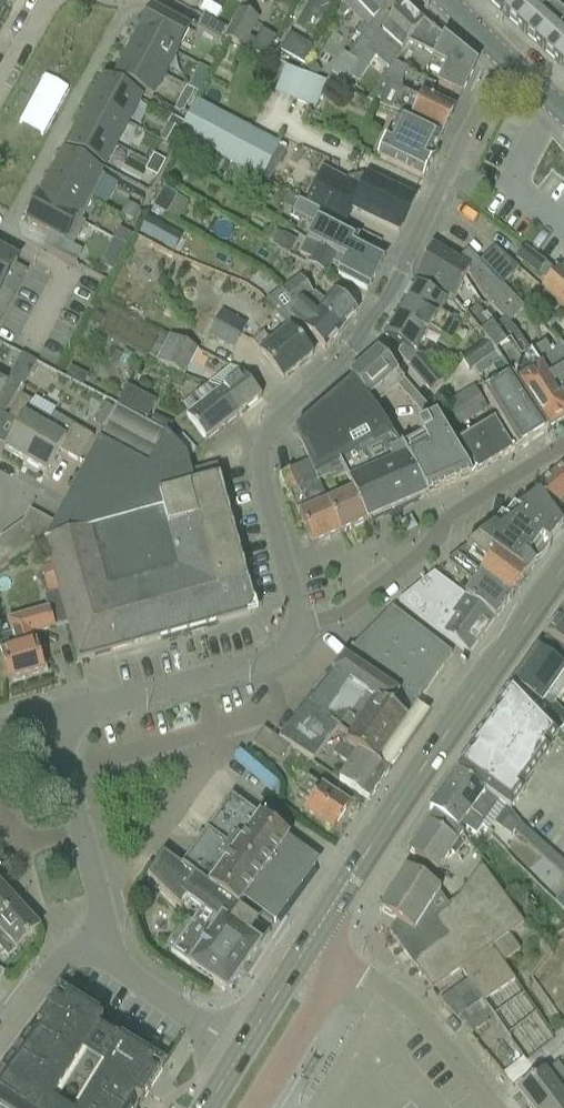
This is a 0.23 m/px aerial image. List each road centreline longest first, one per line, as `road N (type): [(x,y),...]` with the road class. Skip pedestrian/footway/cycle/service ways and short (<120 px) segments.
road 1 (residential): [(301,629),(259,478),(264,431),(369,327),(490,88),(511,65)]
road 2 (primary): [(308,945),(563,562)]
road 3 (residential): [(563,444),(451,514),(430,545),(346,614),(301,629)]
road 4 (residential): [(53,713),(270,659),(301,629)]
road 5 (residential): [(105,942),(53,713)]
road 6 (residential): [(492,1107),(405,1001),(341,964)]
road 7 (residential): [(241,1050),(130,978),(105,942)]
road 8 (residential): [(256,1107),(341,964)]
road 9 (residential): [(0,1033),(51,966),(105,942)]
road 10 (primary): [(241,1050),(308,945)]

